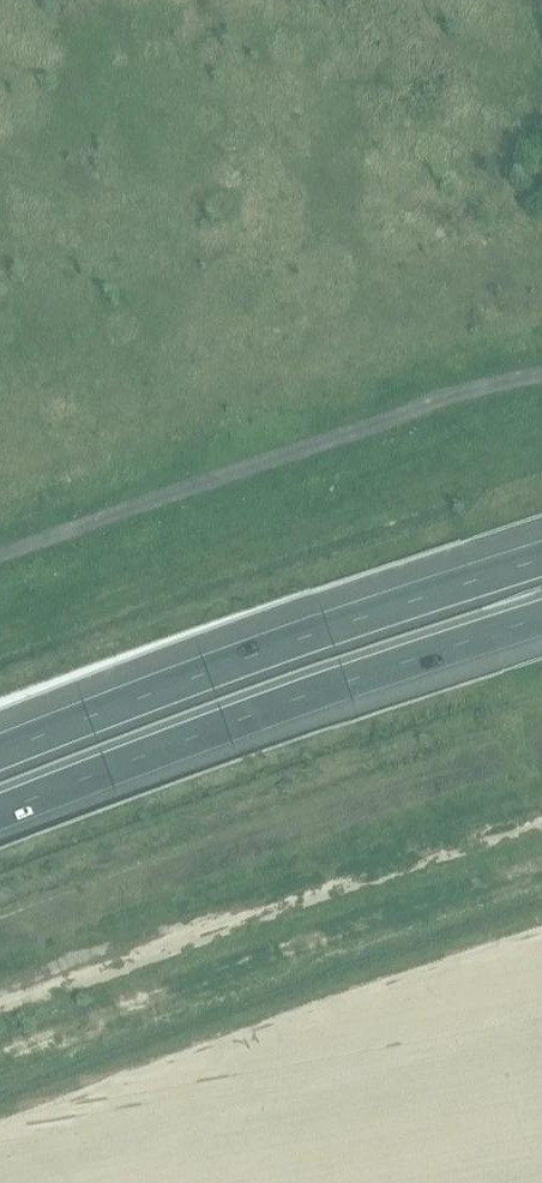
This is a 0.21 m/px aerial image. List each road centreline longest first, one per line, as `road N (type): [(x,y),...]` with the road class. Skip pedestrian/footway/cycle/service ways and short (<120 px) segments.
road 1 (motorway): [(0,802),(541,619)]
road 2 (motorway): [(541,559),(0,742)]

